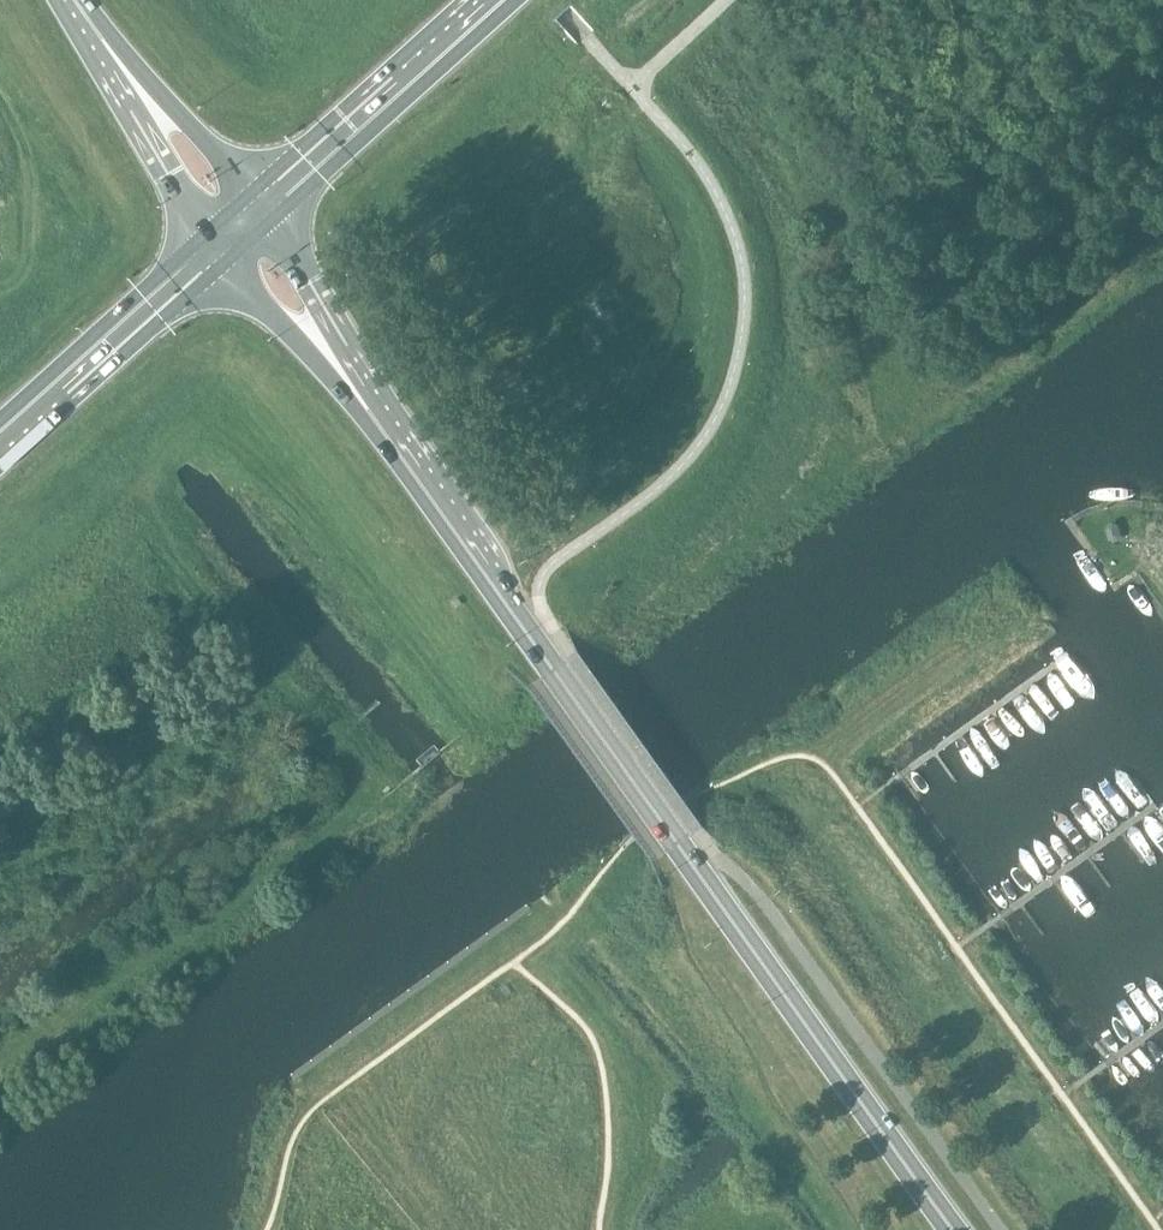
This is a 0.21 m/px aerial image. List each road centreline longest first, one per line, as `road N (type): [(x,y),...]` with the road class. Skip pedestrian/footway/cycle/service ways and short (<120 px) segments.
road 1 (secondary): [(956,1229),(322,341)]
road 2 (trunk): [(261,208),(491,0)]
road 3 (trunk): [(0,447),(216,249)]
road 4 (secondary): [(150,108),(154,150),(216,249)]
road 5 (secondary): [(261,208),(189,128),(150,108)]
road 6 (secondary): [(322,341),(309,282),(261,208)]
road 7 (secondary): [(216,249),(271,313),(322,341)]
road 8 (secondary): [(150,108),(72,0)]

